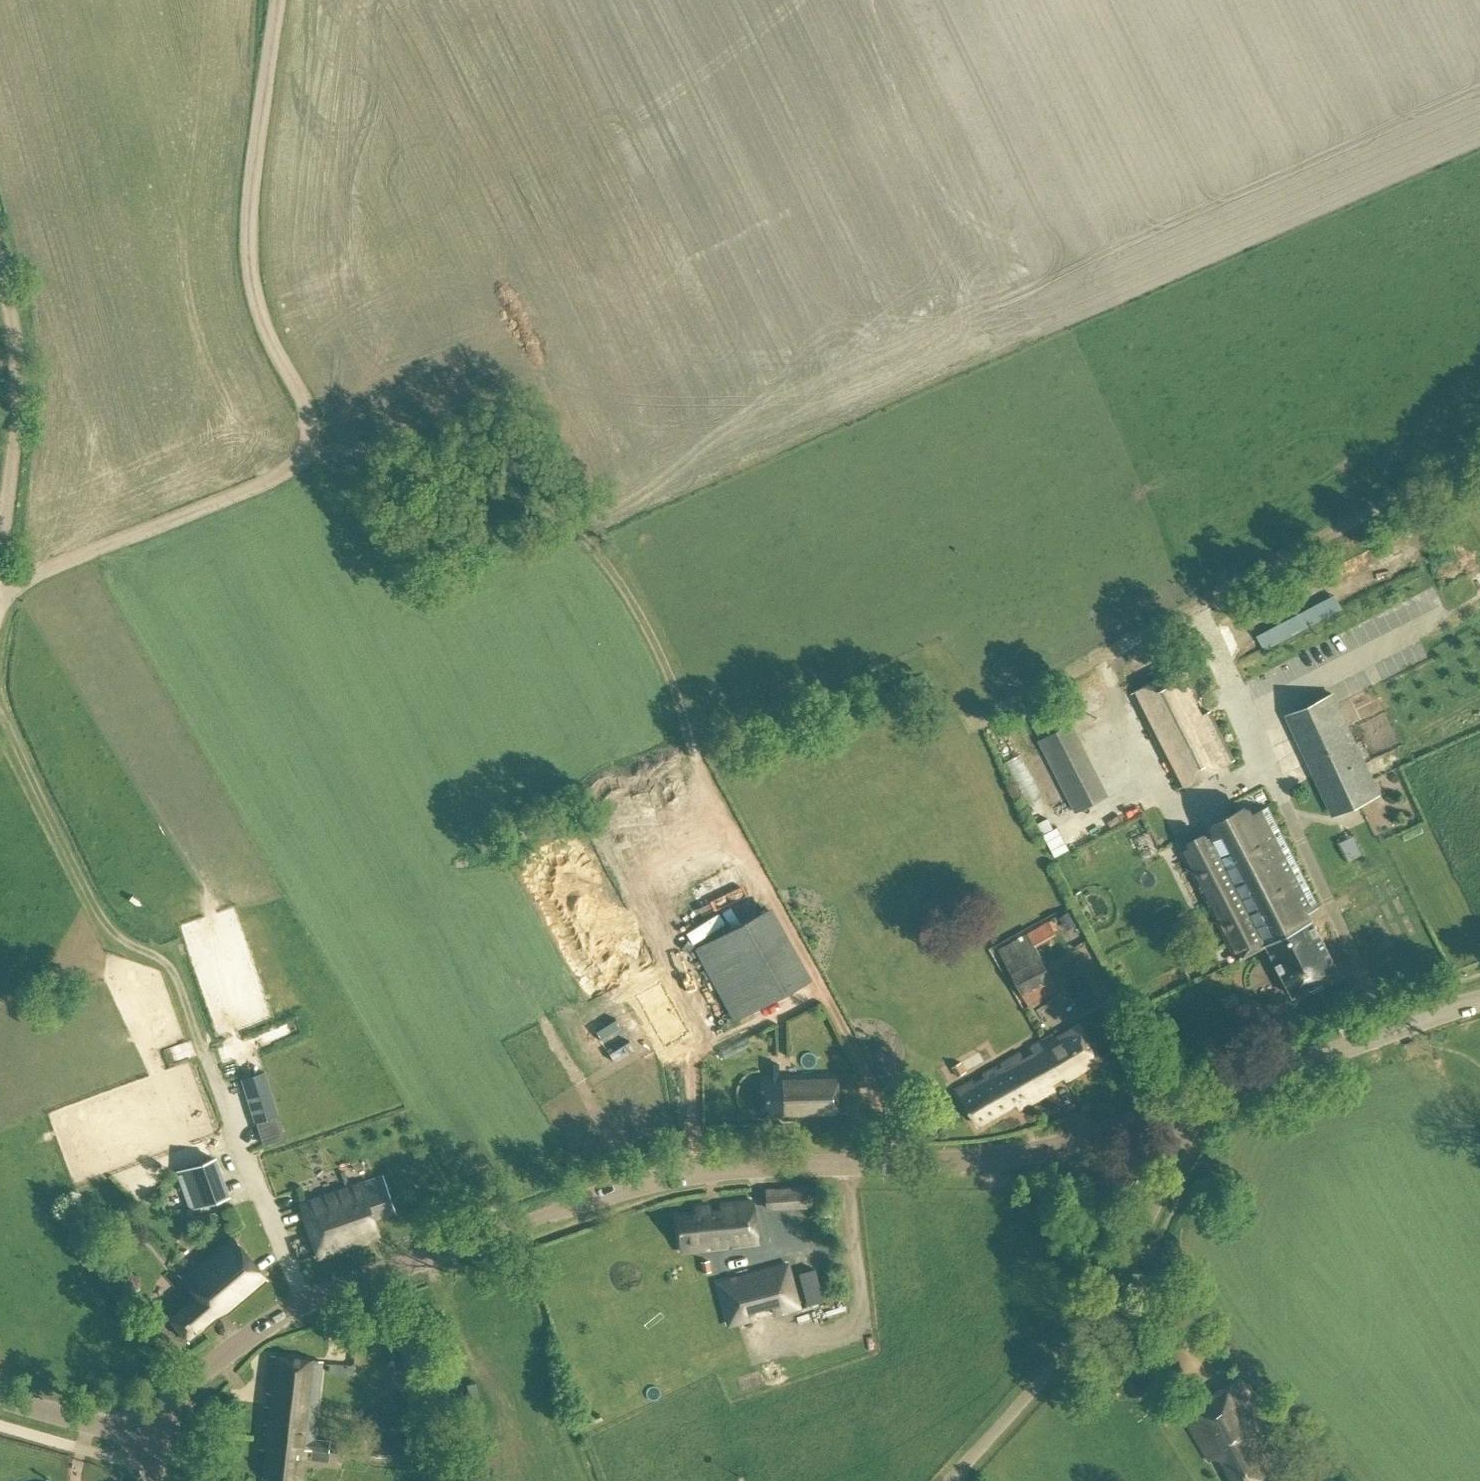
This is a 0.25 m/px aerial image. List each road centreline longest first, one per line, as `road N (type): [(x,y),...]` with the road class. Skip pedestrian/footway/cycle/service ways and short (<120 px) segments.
road 1 (tertiary): [(142,1430),(205,1368),(303,1301),(589,1199),(728,1168),(999,1158),(1186,1107)]
road 2 (track): [(311,439),(537,504),(571,521),(607,555),(654,641),(698,771),(886,1111),(898,1164)]
road 3 (track): [(0,591),(277,477),(311,439),(307,414),(263,330),(249,252),(277,0)]
road 4 (track): [(0,708),(107,928),(170,965),(303,1301)]
road 5 (residential): [(951,1480),(1107,1296),(1161,1196),(1188,1130),(1186,1107)]
road 6 (track): [(724,819),(648,861),(644,885),(712,1040),(695,1054),(692,1071),(693,1172)]
road 7 (tertiary): [(1186,1107),(1479,1001)]
road 8 (track): [(0,273),(16,396),(0,565)]
road 9 (tertiary): [(142,1430),(108,1429),(0,1398)]

